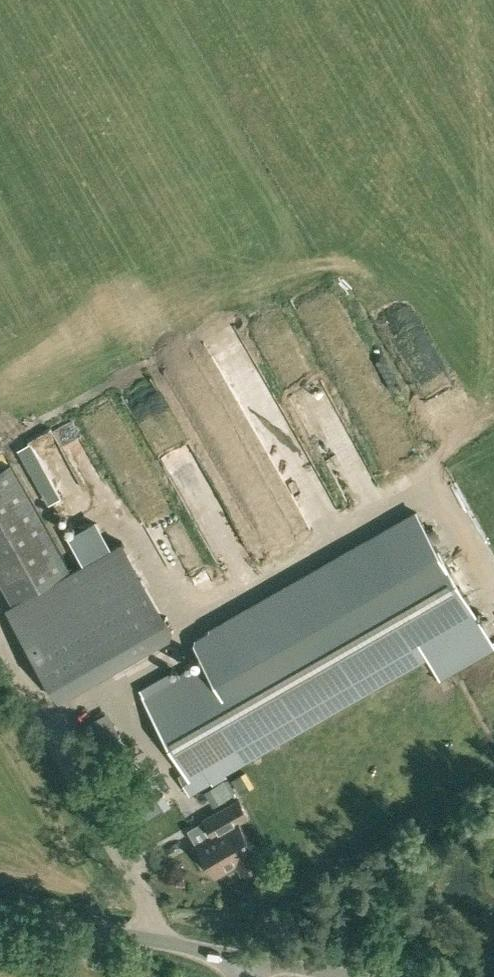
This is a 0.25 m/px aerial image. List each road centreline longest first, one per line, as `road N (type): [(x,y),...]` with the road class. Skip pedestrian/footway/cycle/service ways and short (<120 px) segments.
road 1 (track): [(0,631),(179,938)]
road 2 (tertiary): [(244,952),(0,905)]
road 3 (tertiary): [(379,976),(244,952)]

